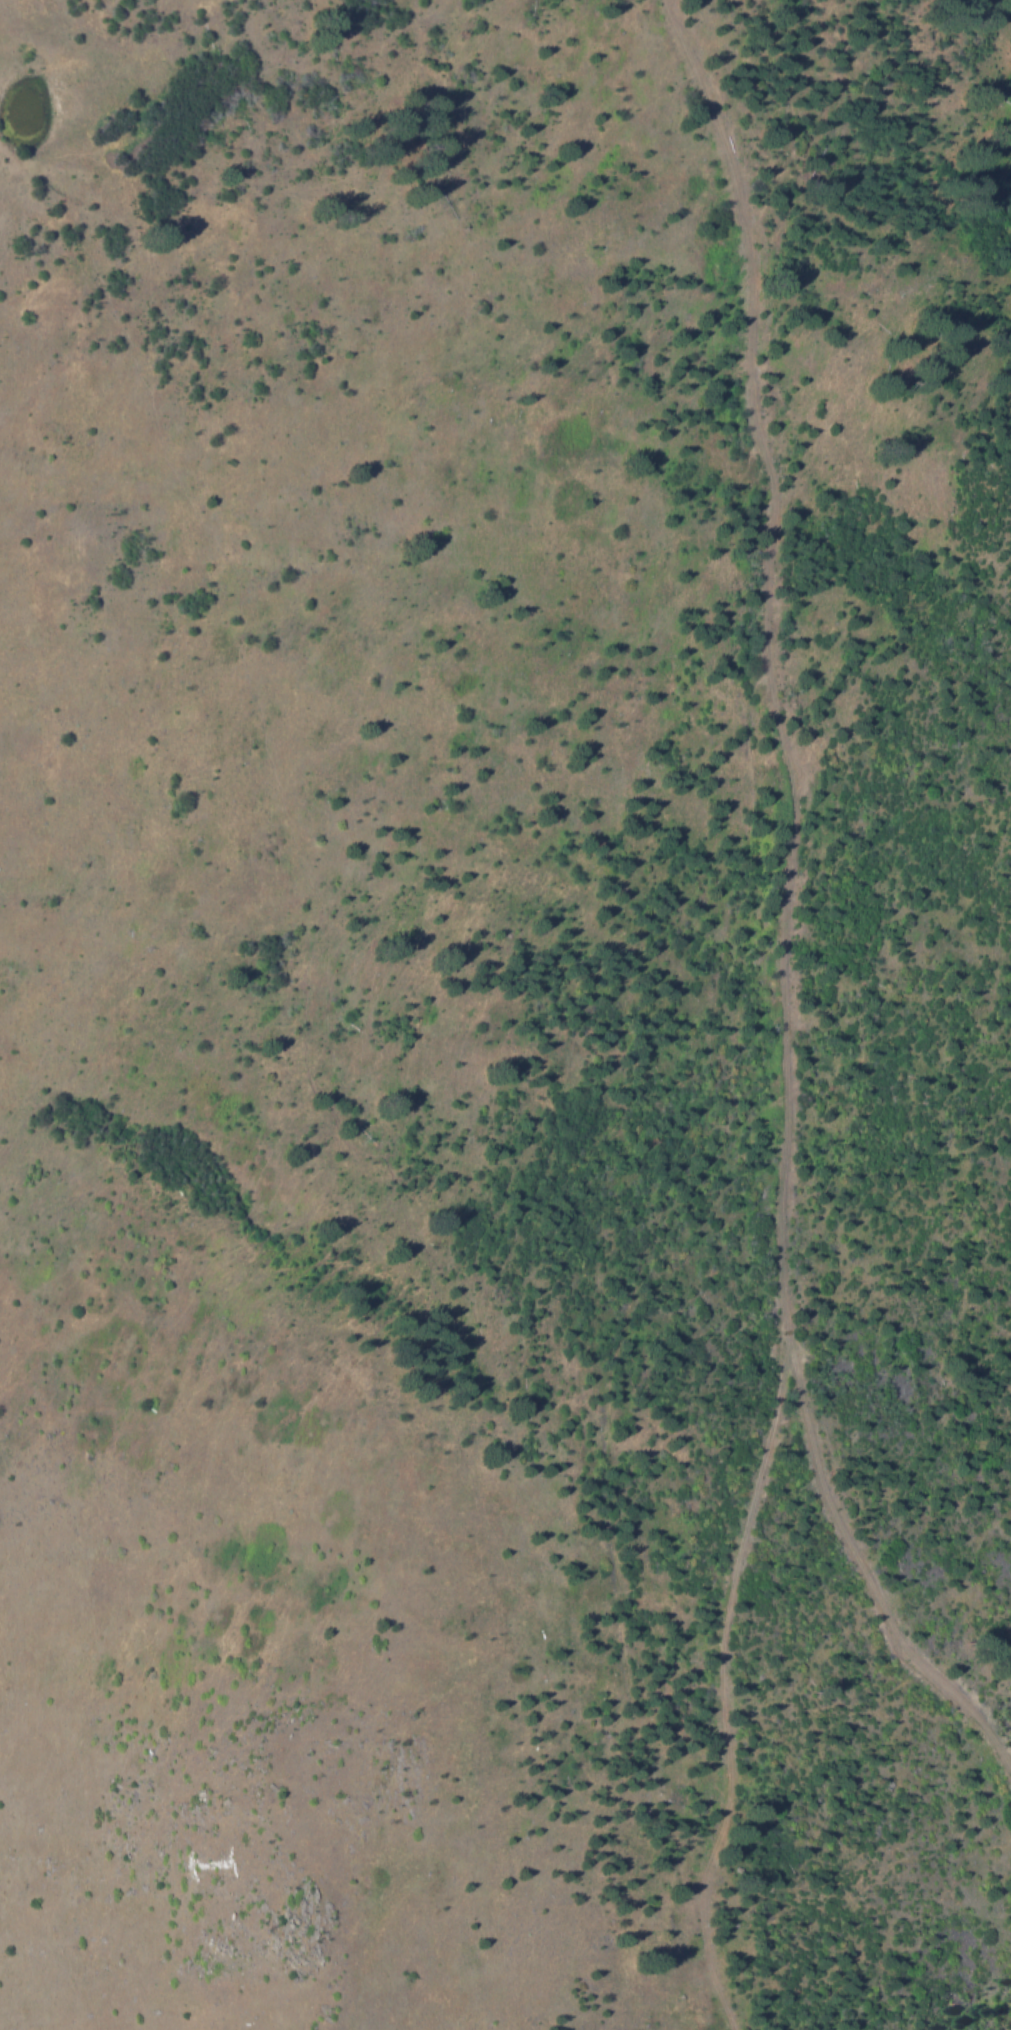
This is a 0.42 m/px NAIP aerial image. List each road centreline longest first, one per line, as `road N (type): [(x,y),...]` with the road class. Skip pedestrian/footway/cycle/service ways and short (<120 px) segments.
road 1 (residential): [(1010,1809),(855,1610),(788,1440),(764,1227),(716,231),(639,0)]

